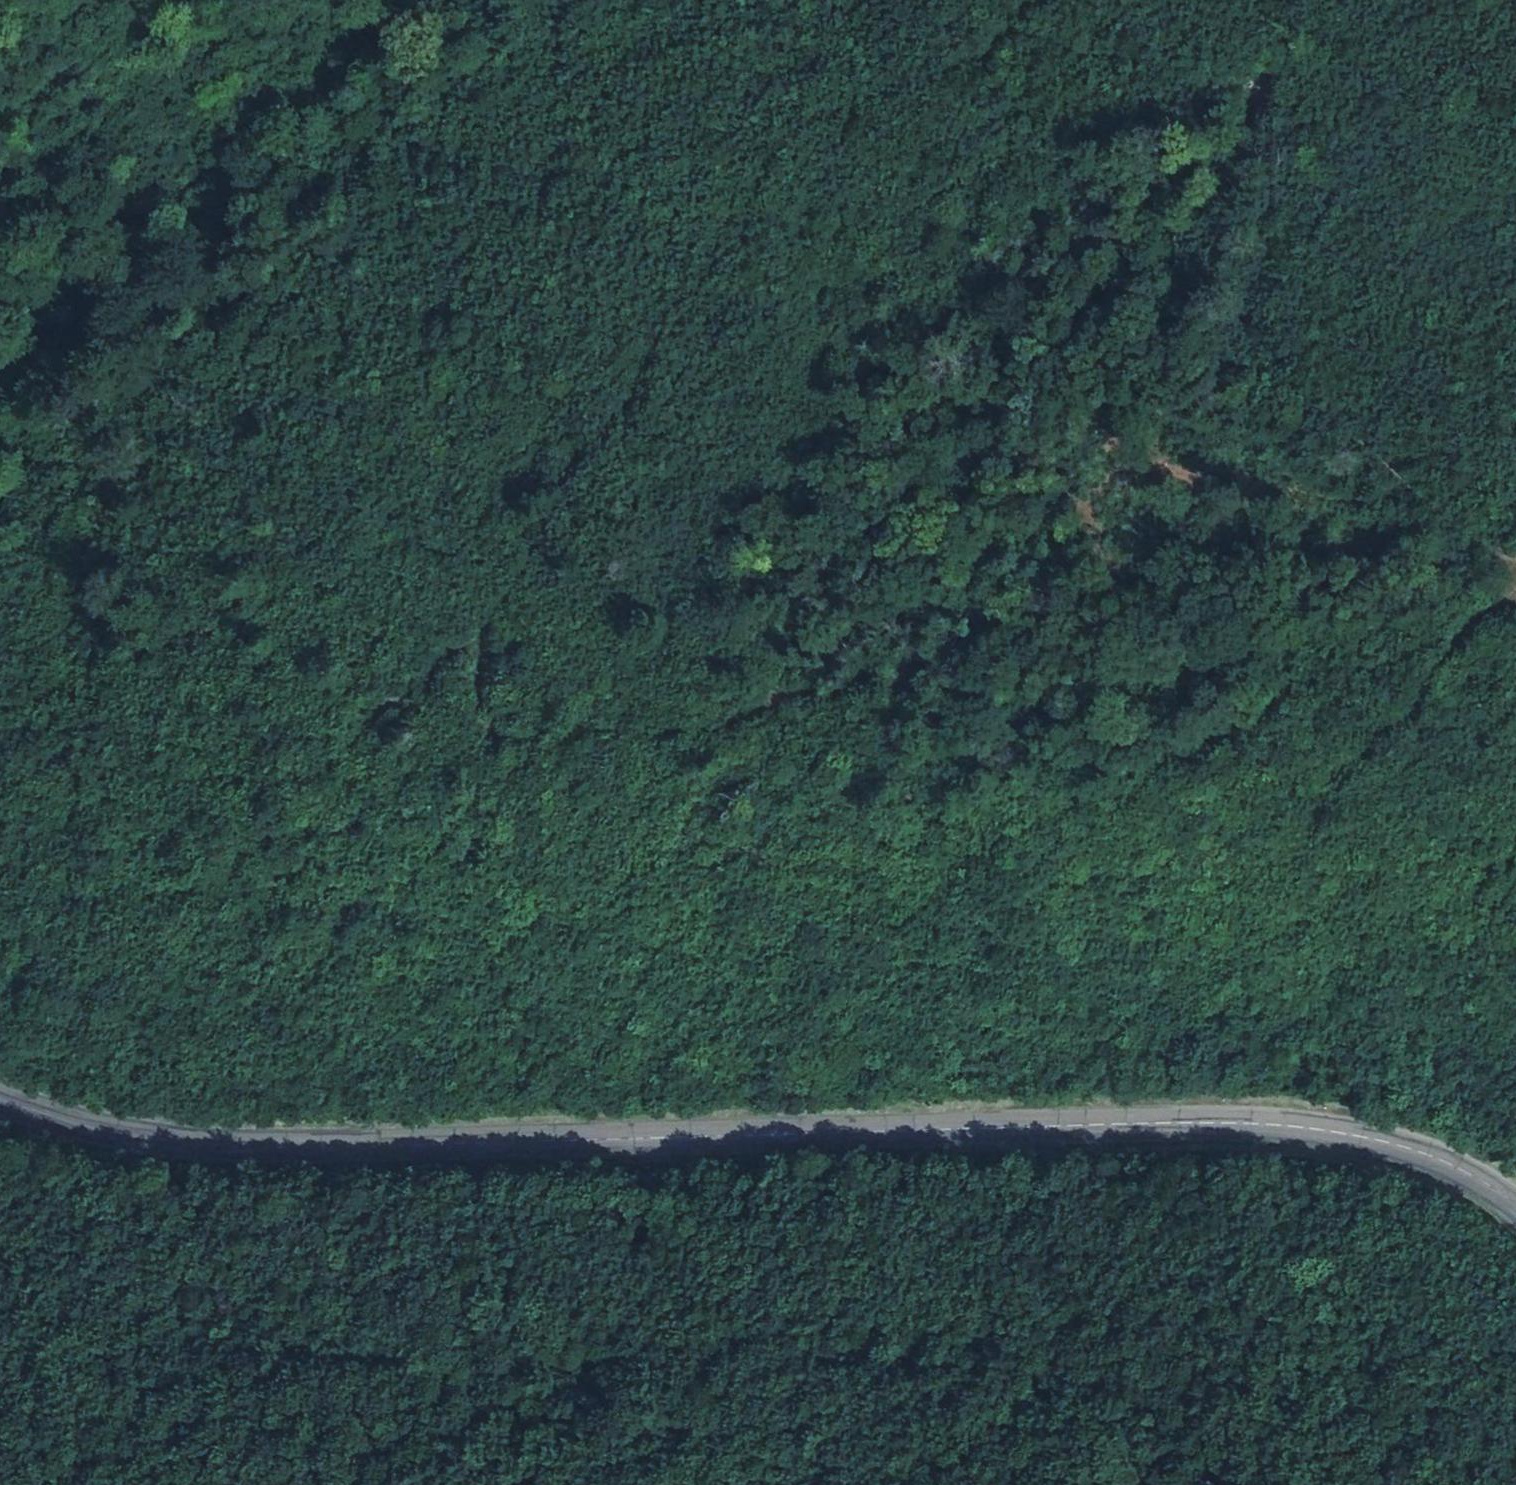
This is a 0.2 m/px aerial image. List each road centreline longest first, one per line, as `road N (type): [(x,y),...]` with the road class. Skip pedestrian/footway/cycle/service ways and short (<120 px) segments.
road 1 (secondary): [(0,1093),(137,1134),(208,1144),(1265,1124),(1409,1151),(1478,1177),(1515,1206)]
road 2 (track): [(0,314),(386,0)]

